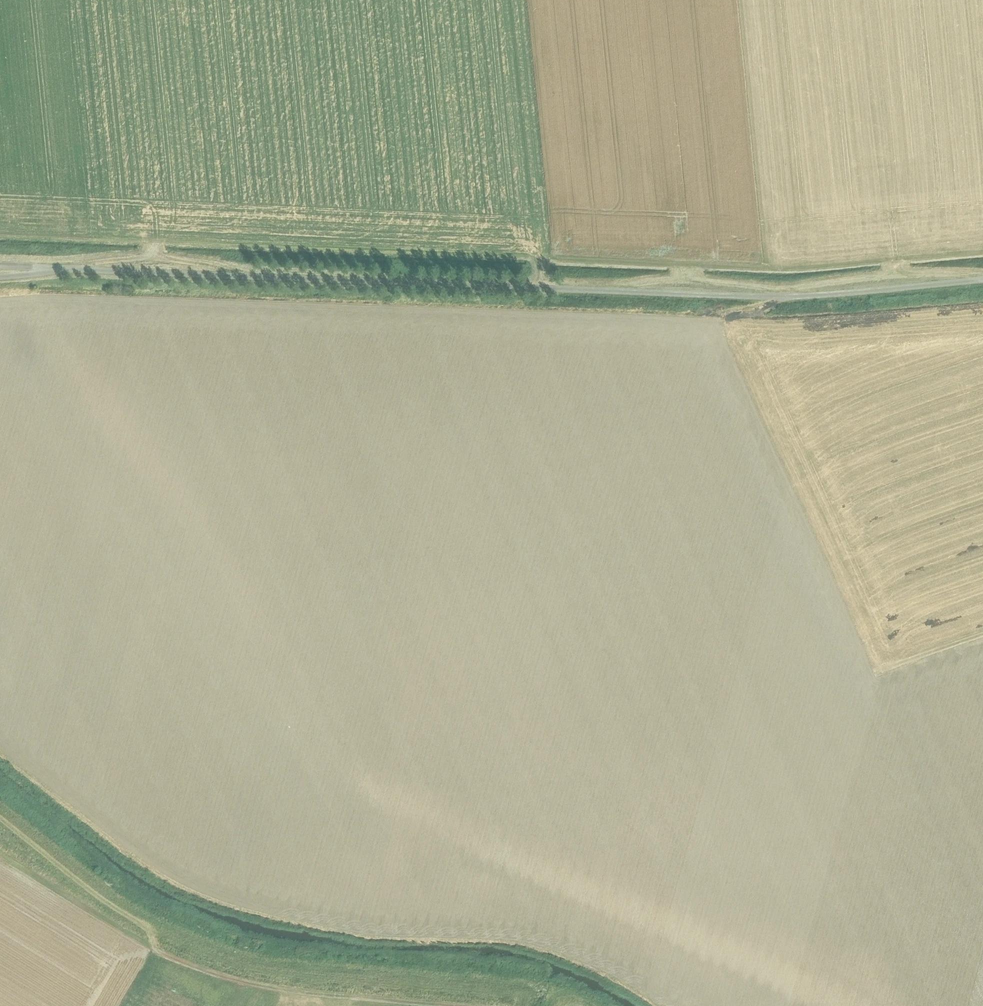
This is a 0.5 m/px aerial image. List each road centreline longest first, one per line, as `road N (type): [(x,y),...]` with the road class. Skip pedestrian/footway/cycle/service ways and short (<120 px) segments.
road 1 (unclassified): [(0,276),(50,268),(794,297),(982,279)]

